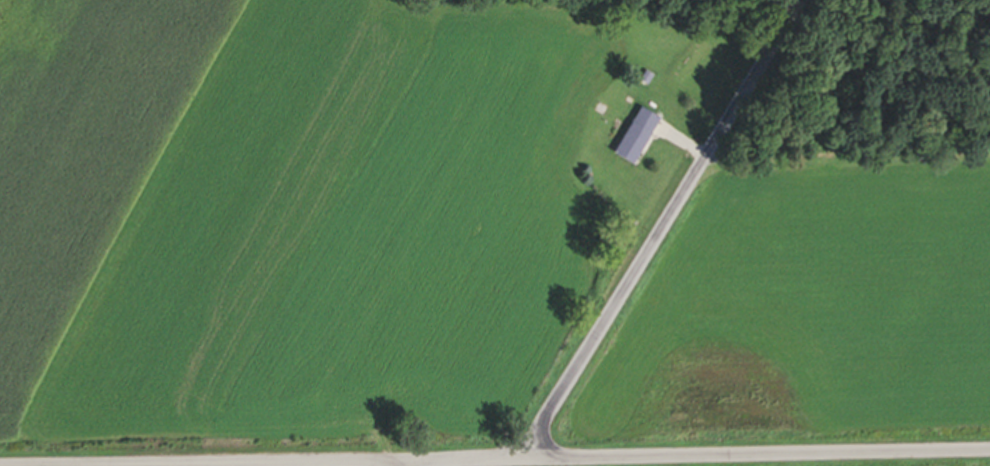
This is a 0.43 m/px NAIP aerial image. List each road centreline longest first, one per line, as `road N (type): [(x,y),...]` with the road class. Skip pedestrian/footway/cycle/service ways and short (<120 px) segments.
road 1 (residential): [(989,449),(0,465)]
road 2 (residential): [(540,458),(546,417),(802,0)]

